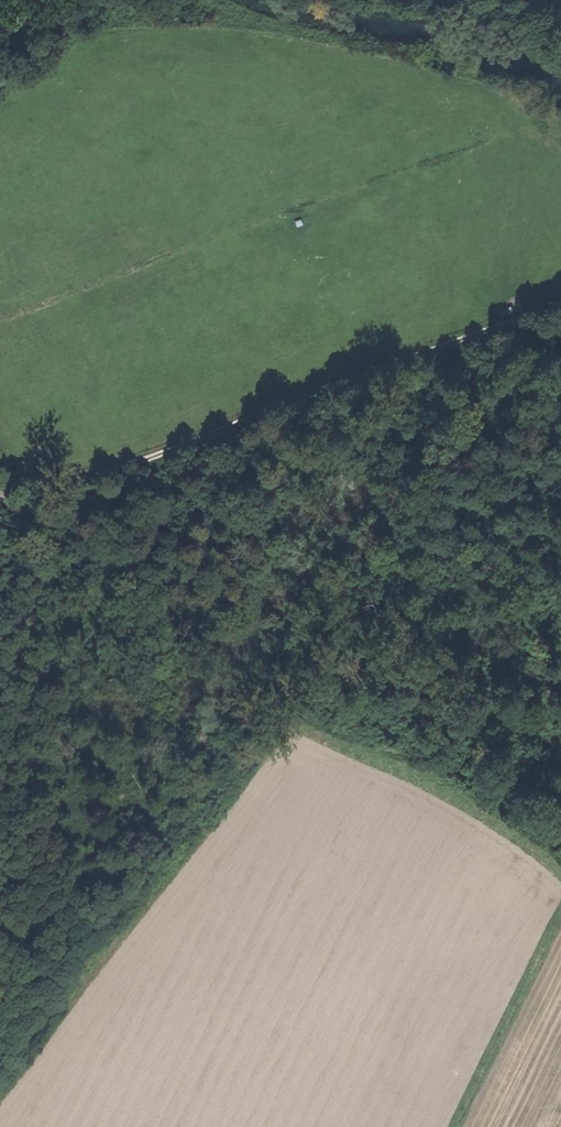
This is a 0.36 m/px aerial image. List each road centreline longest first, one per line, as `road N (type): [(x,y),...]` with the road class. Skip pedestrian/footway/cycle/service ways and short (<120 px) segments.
road 1 (track): [(0,519),(560,307)]
road 2 (track): [(450,1126),(560,896)]

